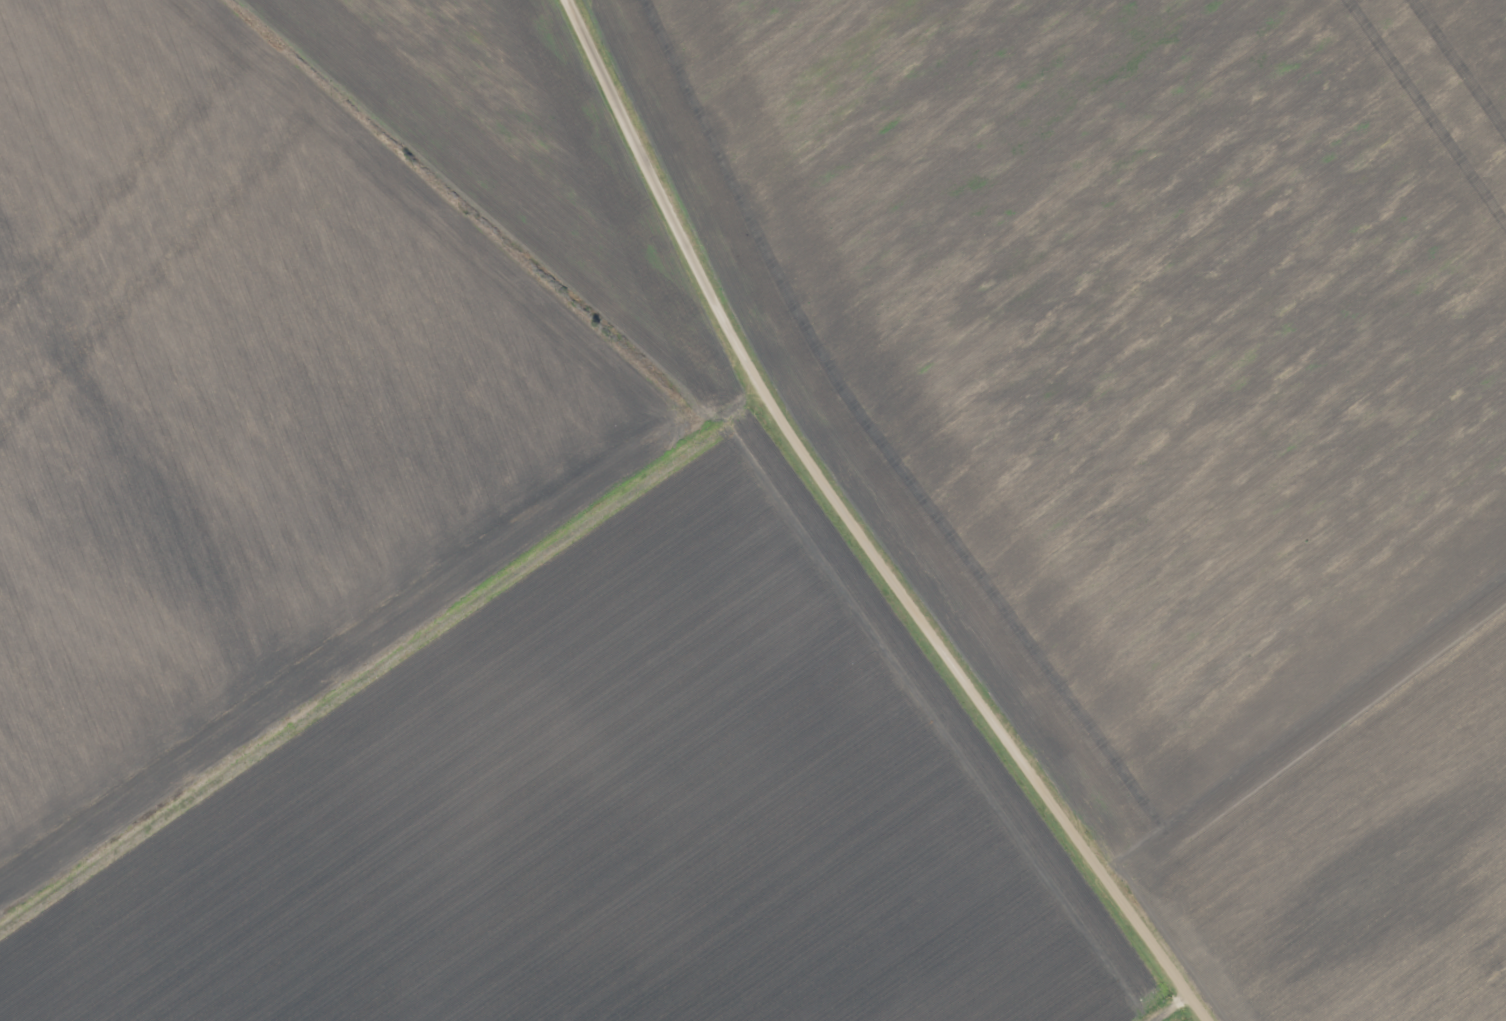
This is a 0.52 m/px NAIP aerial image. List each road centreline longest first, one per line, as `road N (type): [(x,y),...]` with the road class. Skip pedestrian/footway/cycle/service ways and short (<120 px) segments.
road 1 (residential): [(1213,1020),(757,371),(574,0)]

